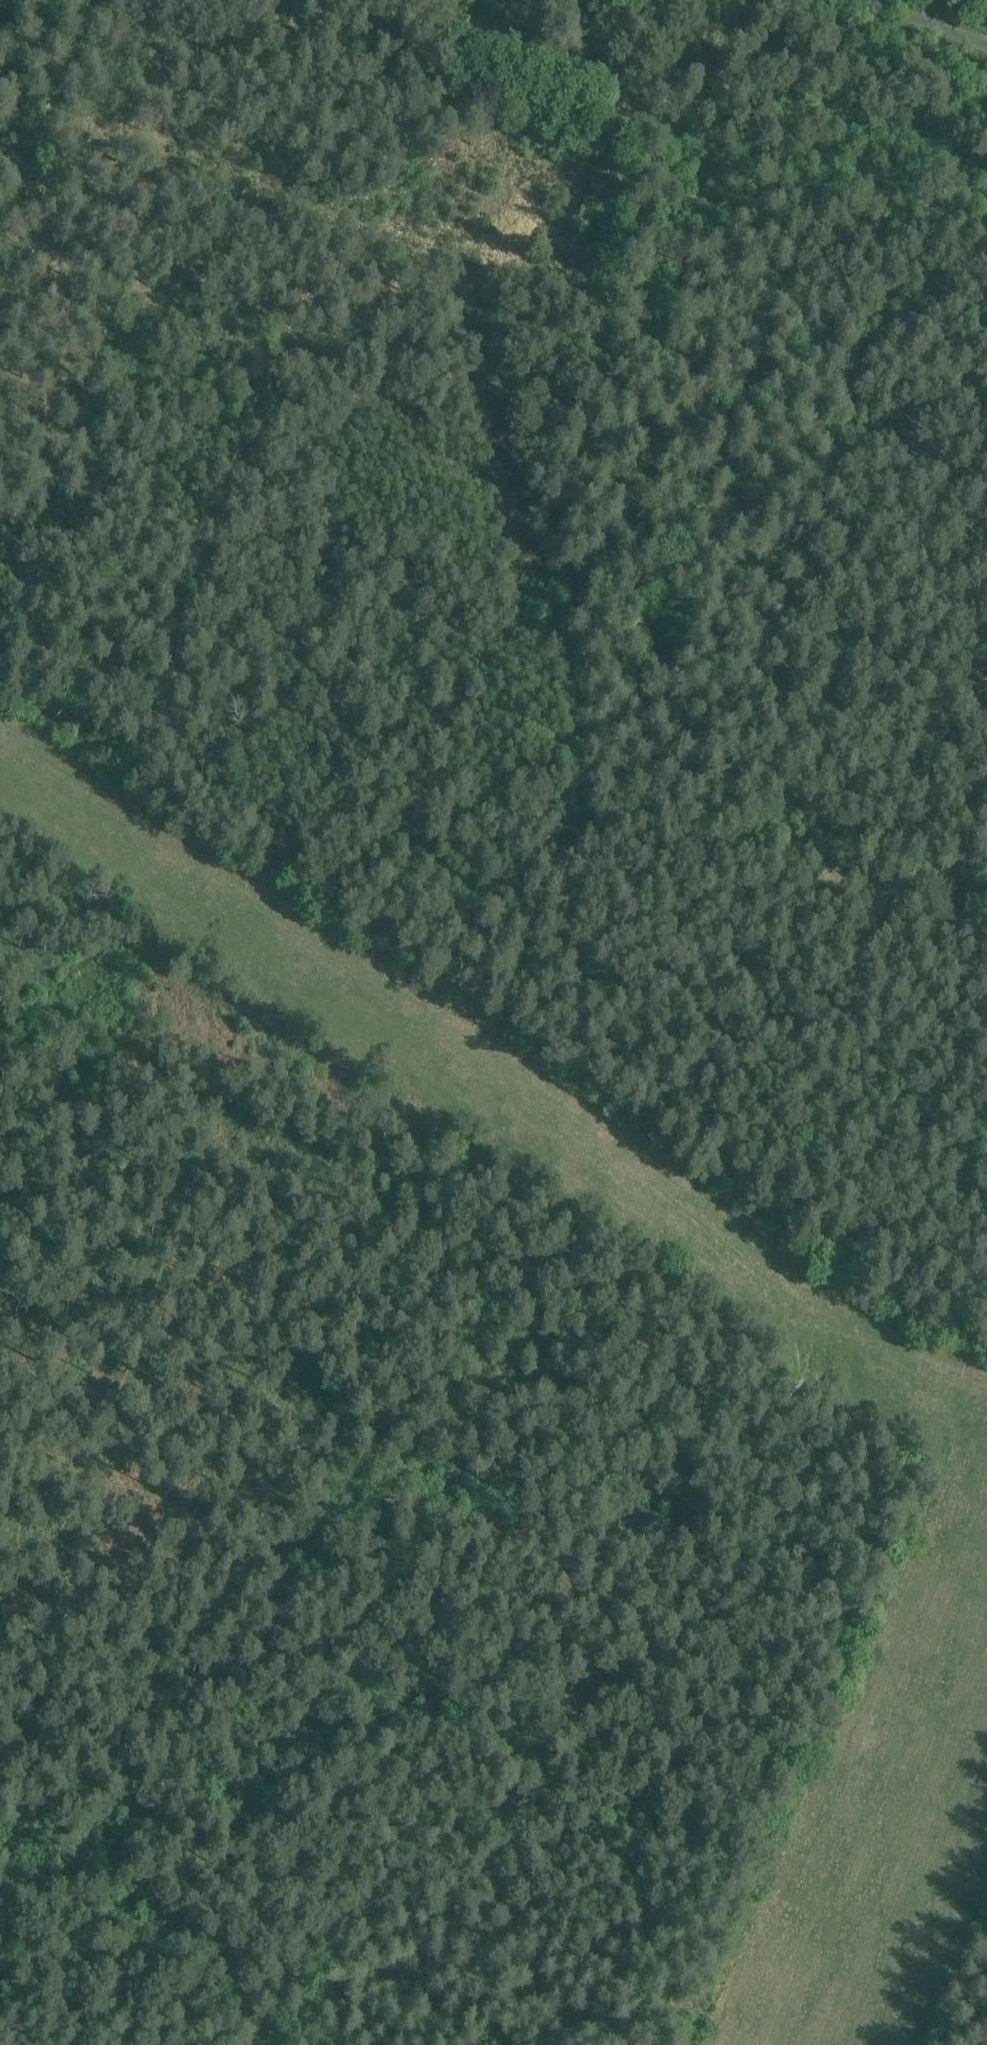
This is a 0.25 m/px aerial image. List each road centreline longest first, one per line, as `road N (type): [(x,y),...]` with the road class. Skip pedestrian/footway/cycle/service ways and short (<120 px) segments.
road 1 (track): [(0,262),(105,0)]
road 2 (track): [(921,2044),(986,1875)]
road 3 (track): [(986,46),(865,0)]

